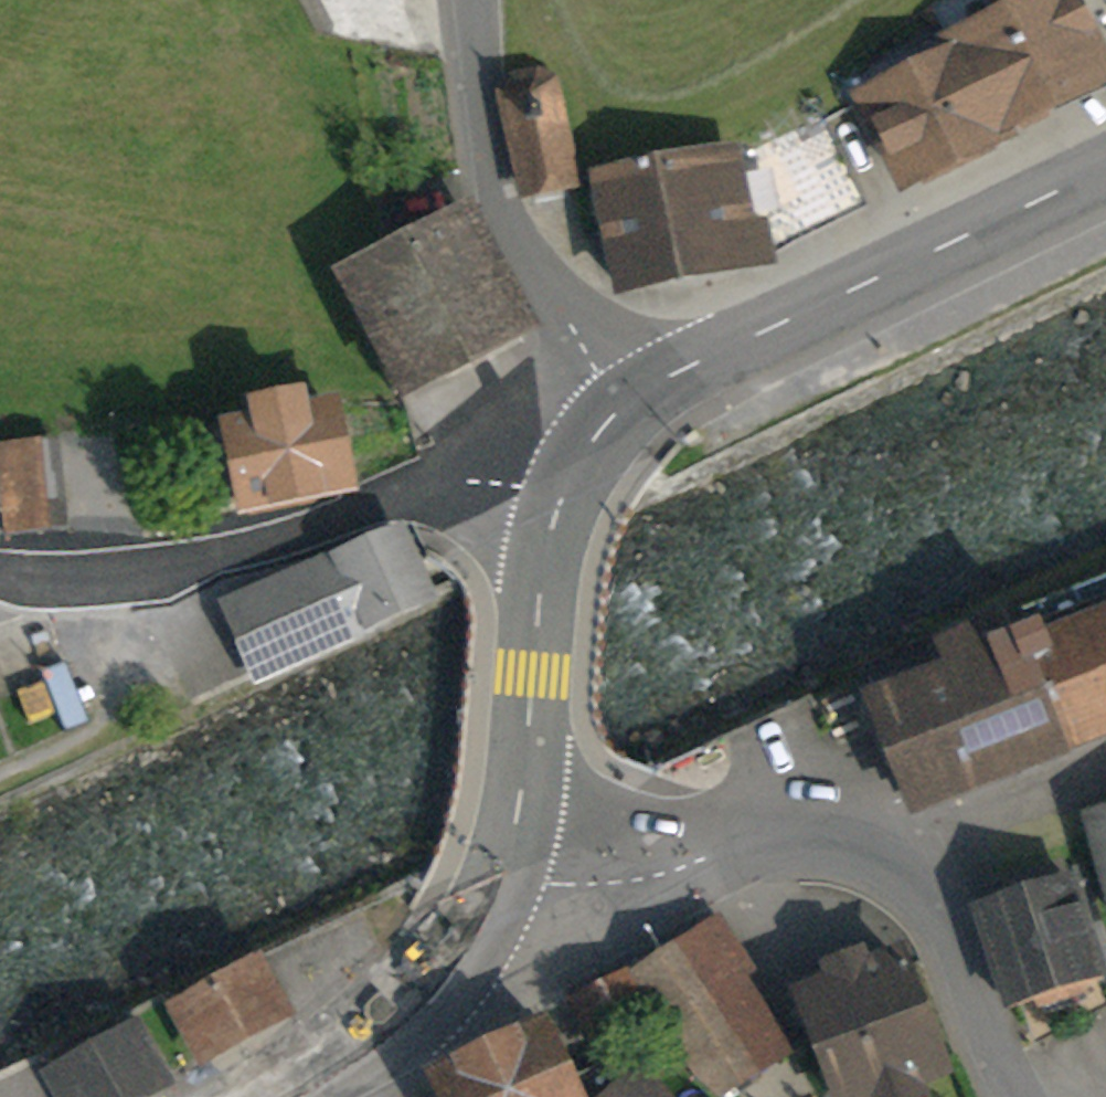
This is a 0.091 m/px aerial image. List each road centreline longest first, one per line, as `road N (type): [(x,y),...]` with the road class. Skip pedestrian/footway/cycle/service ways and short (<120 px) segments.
road 1 (unclassified): [(501,873),(582,885),(632,880),(777,838),(872,849),(902,869),(935,922),(1018,1096)]
road 2 (residential): [(567,480),(395,498),(167,577),(0,578)]
road 3 (secondary): [(1105,168),(634,398)]
road 4 (residential): [(634,398),(516,253),(491,203),(478,150),(467,0)]
road 5 (secondary): [(567,480),(544,556),(518,798),(501,873)]
road 6 (secondary): [(501,873),(458,968),(427,1010),(300,1096)]

